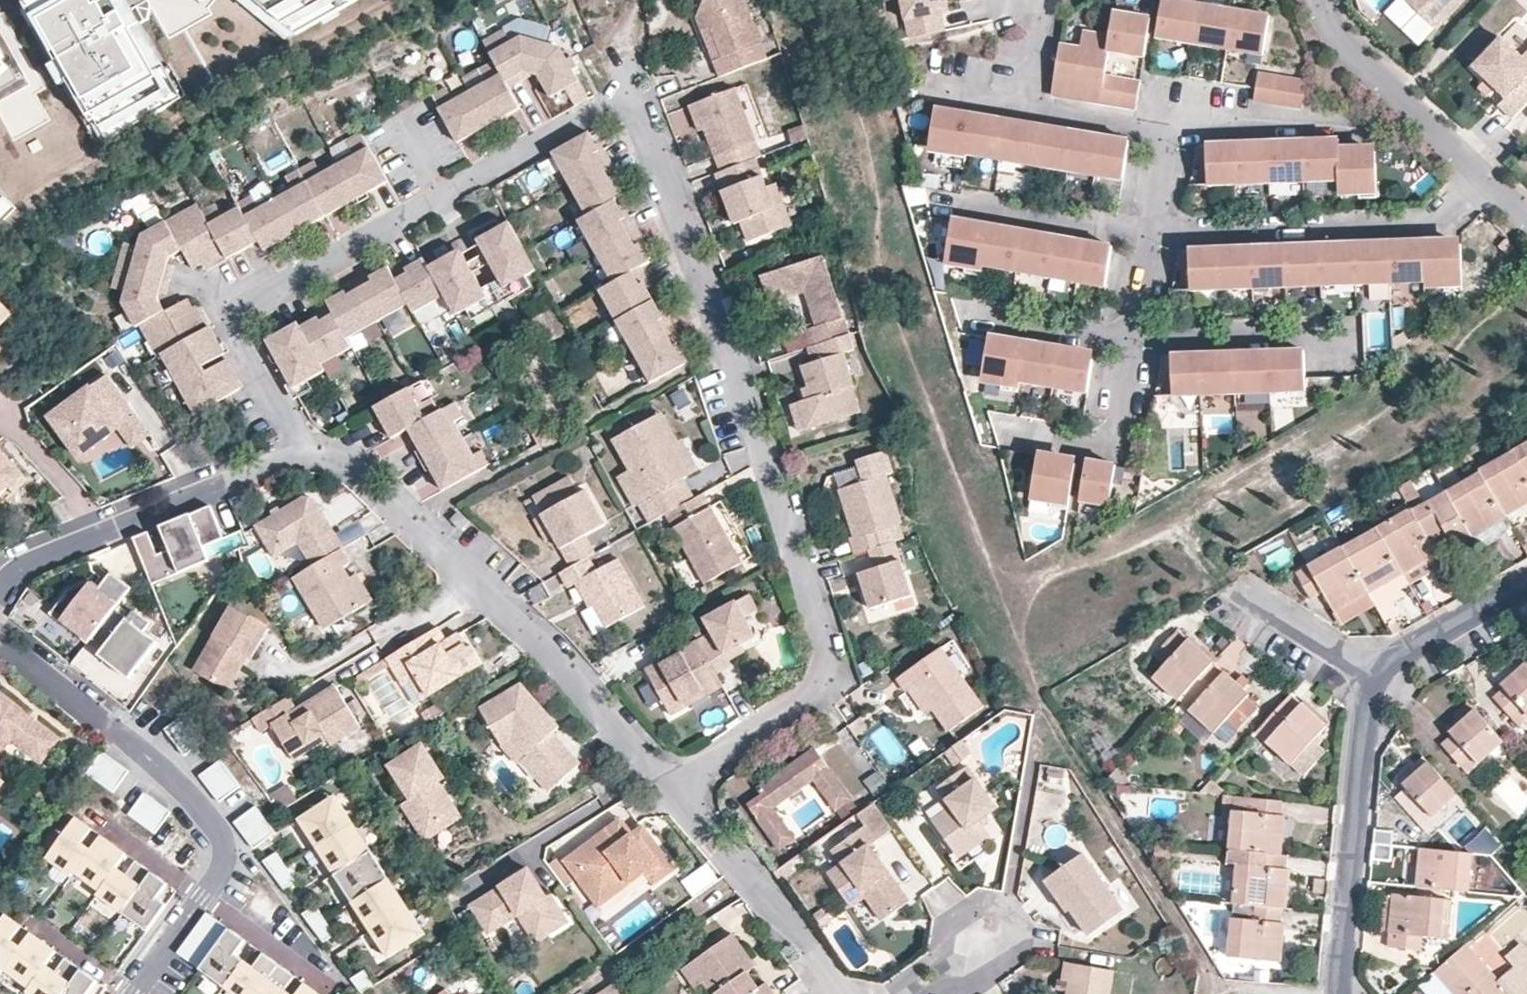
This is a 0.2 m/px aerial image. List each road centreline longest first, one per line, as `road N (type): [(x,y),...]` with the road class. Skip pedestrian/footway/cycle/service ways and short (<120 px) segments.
road 1 (residential): [(677,791),(810,692),(827,661),(738,371),(632,90),(223,317),(300,455)]
road 2 (residential): [(300,455),(328,457),(362,477),(549,648),(677,791)]
road 3 (residential): [(131,993),(215,879),(222,858),(217,825),(181,782),(0,637)]
road 4 (residential): [(1152,232),(1430,225),(1485,176)]
road 5 (residential): [(0,583),(34,556),(300,455)]
road 6 (residential): [(1340,993),(1367,723),(1381,673)]
road 7 (residential): [(837,993),(757,881),(677,791)]
road 8 (residential): [(1040,0),(1026,109),(1168,126)]
road 9 (residential): [(1321,0),(1331,27),(1485,176)]
road 10 (residential): [(937,198),(1152,232)]
road 11 (residential): [(1135,338),(1119,442),(1010,428)]
road 12 (residential): [(1135,338),(1314,334),(1337,347)]
road 13 (residential): [(1168,126),(1354,126)]
road 14 (residential): [(1381,673),(1396,655),(1526,582)]
road 15 (residential): [(969,310),(1135,338)]
road 16 (residential): [(1245,591),(1381,673)]

